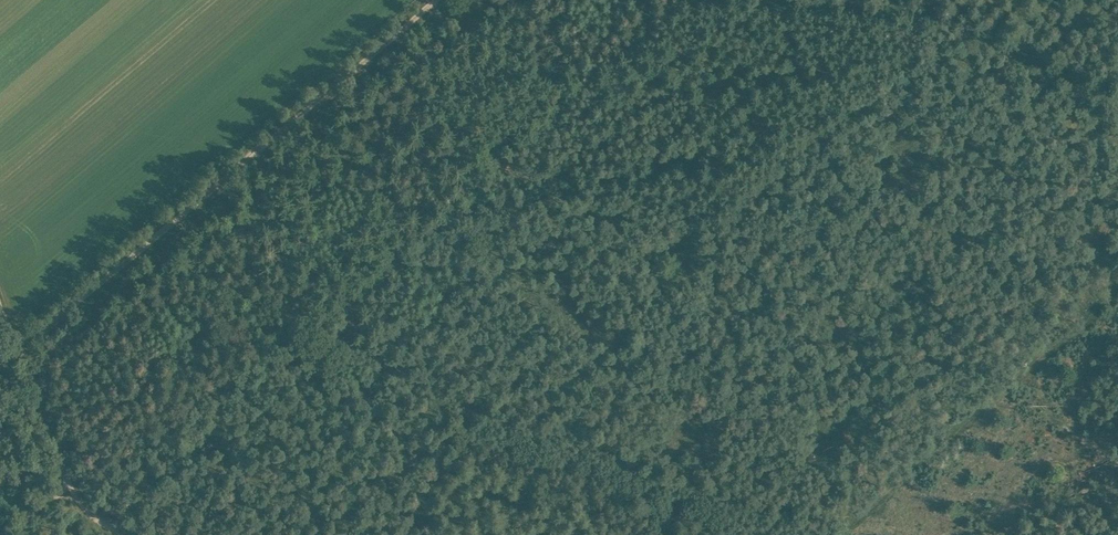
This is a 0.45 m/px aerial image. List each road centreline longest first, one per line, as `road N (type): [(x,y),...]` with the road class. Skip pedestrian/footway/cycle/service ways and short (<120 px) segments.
road 1 (track): [(13,353),(431,0)]
road 2 (track): [(13,353),(61,498),(123,534)]

